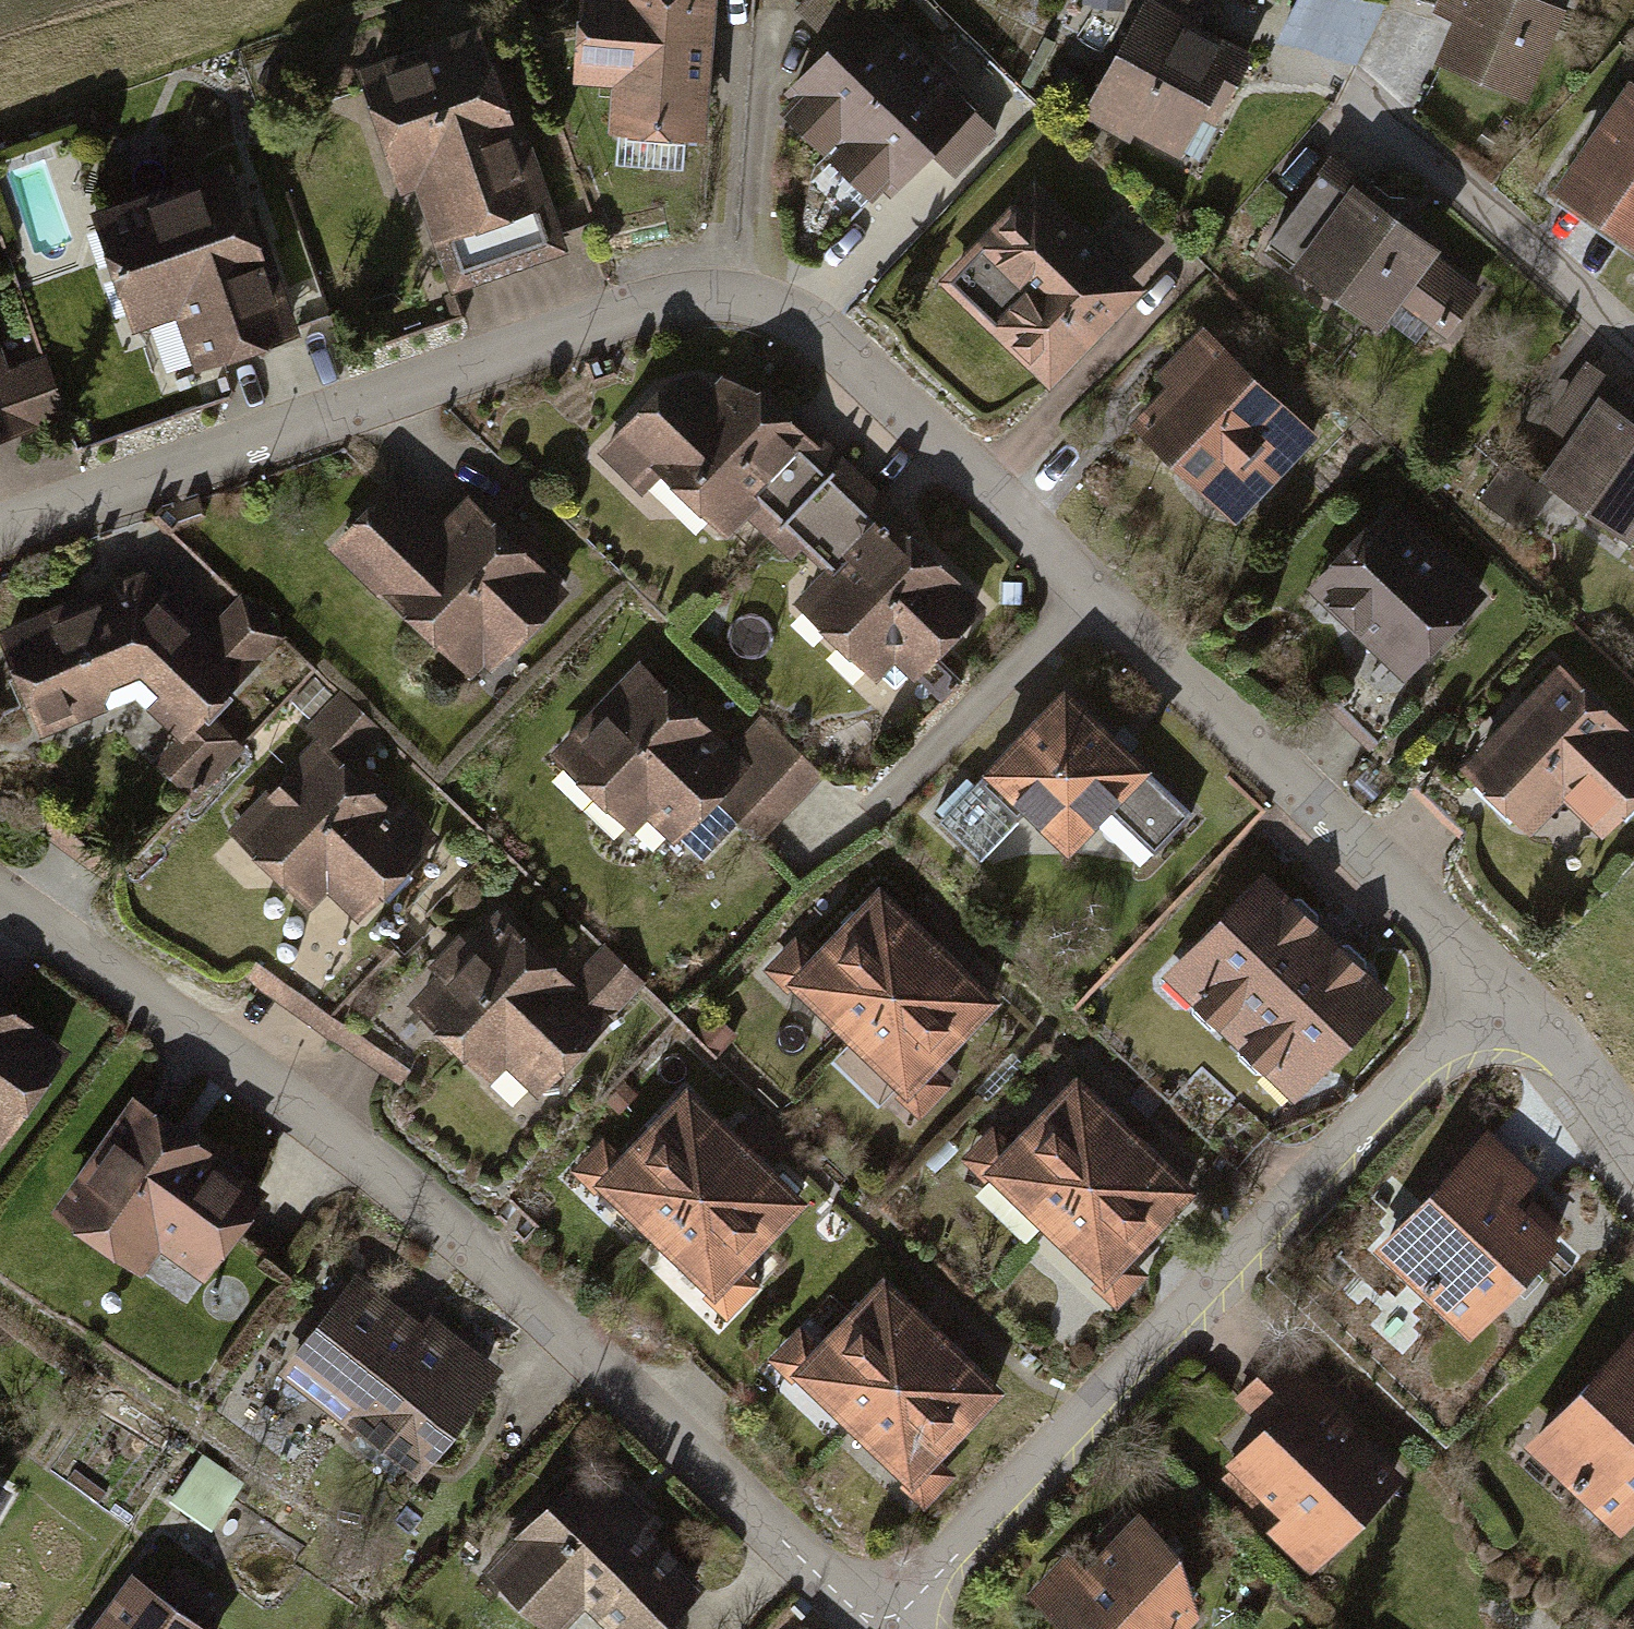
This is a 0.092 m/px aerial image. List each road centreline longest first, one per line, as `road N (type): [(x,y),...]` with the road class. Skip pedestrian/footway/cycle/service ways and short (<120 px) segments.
road 1 (residential): [(1500,991),(856,357),(804,321),(737,292),(626,309),(0,530)]
road 2 (residential): [(0,892),(330,1127),(486,1256),(872,1628)]
road 3 (residential): [(876,1628),(1500,991)]
road 4 (residential): [(1633,348),(1383,112)]
road 5 (residential): [(1633,1149),(1570,1061),(1500,991)]

